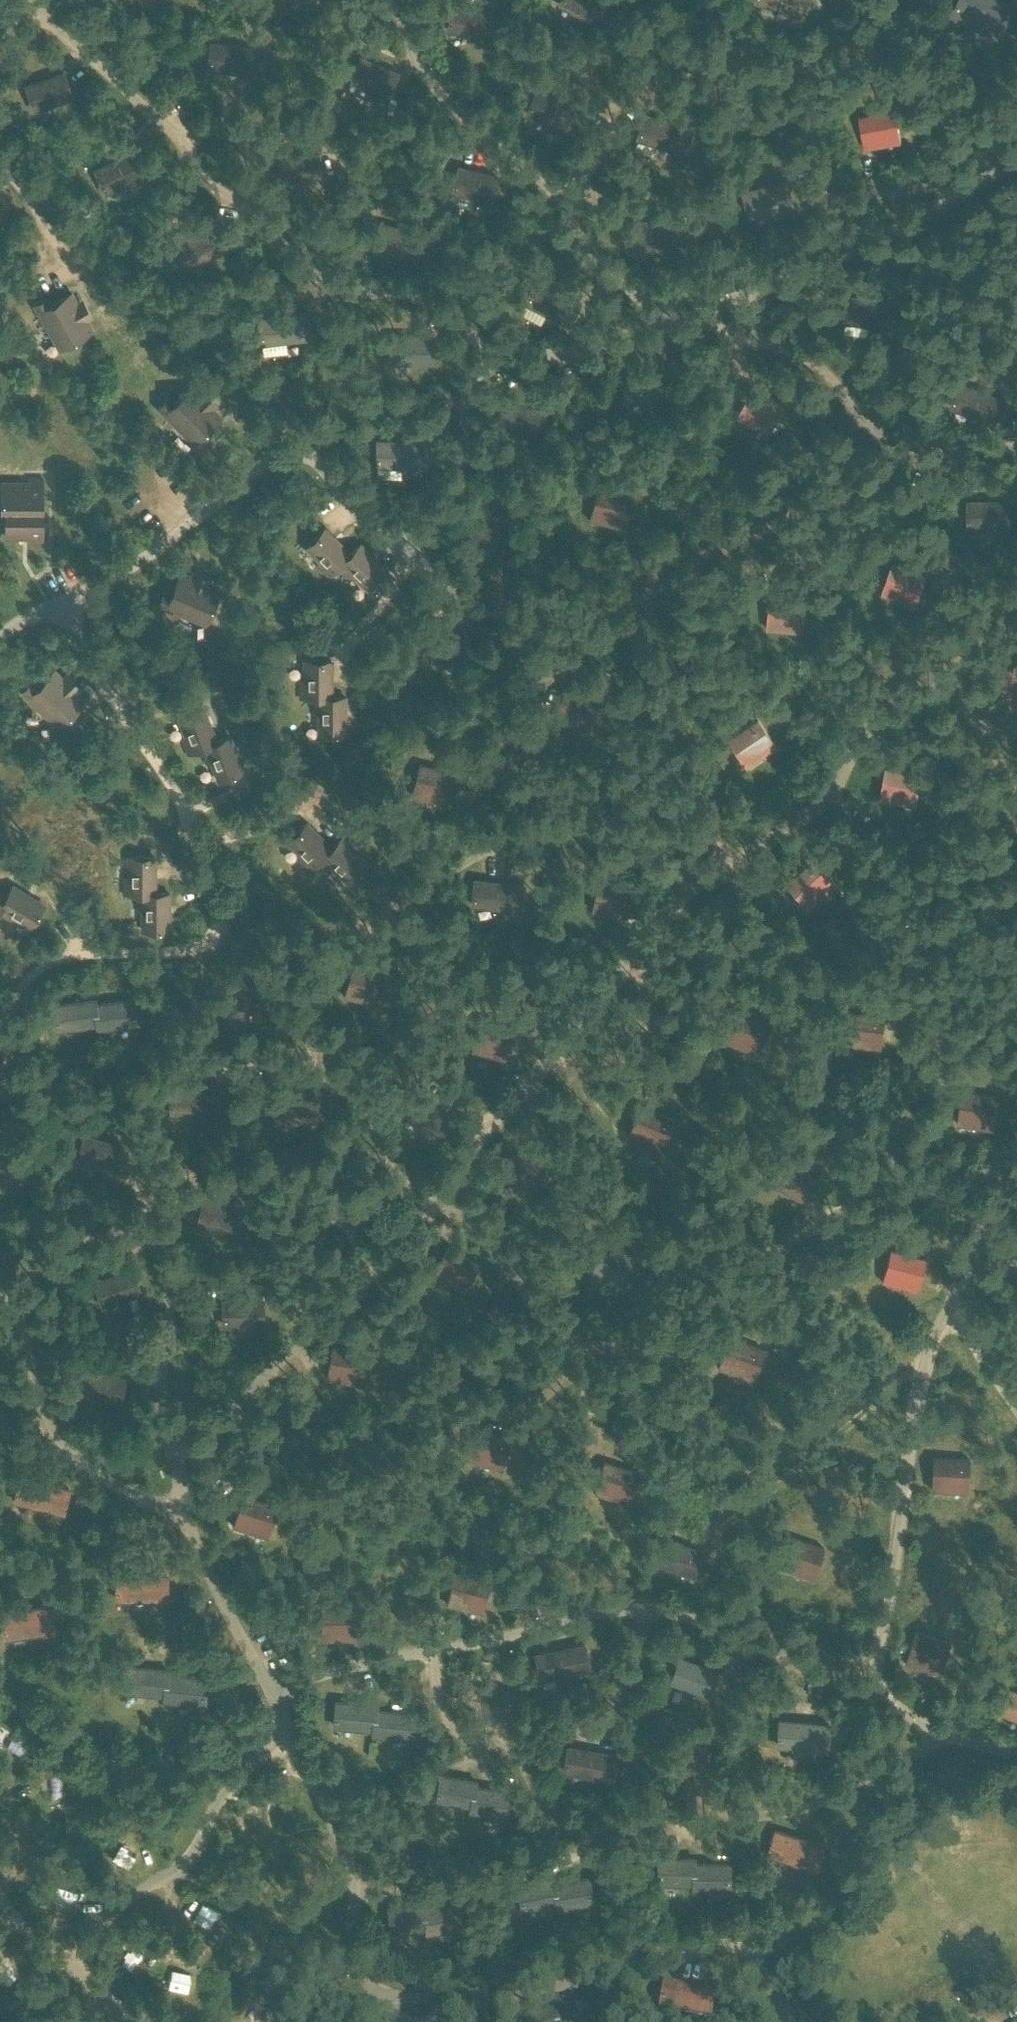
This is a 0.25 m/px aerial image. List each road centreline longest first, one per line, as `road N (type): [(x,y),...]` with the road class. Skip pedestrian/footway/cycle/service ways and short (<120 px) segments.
road 1 (track): [(1016,829),(948,872),(924,901),(908,988)]
road 2 (track): [(0,154),(103,313)]
road 3 (track): [(259,1657),(214,1664),(160,1658),(88,1620)]
road 4 (track): [(210,852),(307,804),(336,835)]

